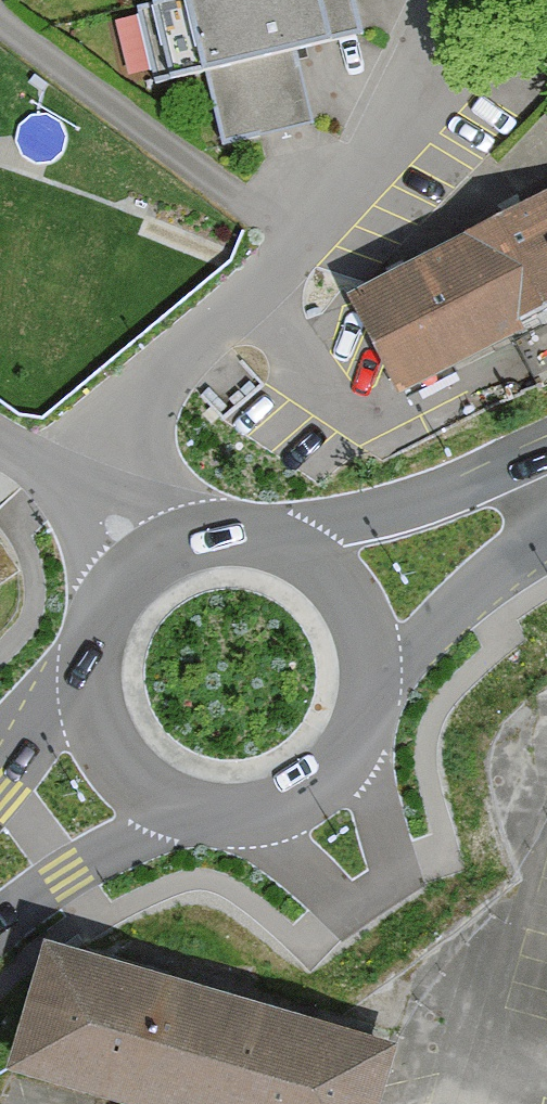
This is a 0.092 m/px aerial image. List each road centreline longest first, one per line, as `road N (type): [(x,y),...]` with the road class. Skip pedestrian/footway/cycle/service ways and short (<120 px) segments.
road 1 (residential): [(86,494),(173,364),(332,213),(437,0)]
road 2 (secondary): [(162,801),(218,816),(295,801),(352,750),(372,670)]
road 3 (secondary): [(546,474),(443,491),(368,518),(304,554)]
road 4 (secondary): [(372,670),(450,611),(546,512)]
road 5 (secondary): [(0,909),(162,801)]
road 6 (secondary): [(304,554),(264,537),(216,534),(148,559)]
road 7 (secondary): [(148,559),(101,613),(88,691)]
road 8 (secondary): [(372,670),(355,608),(304,554)]
road 9 (secondary): [(88,691),(111,754),(162,801)]

